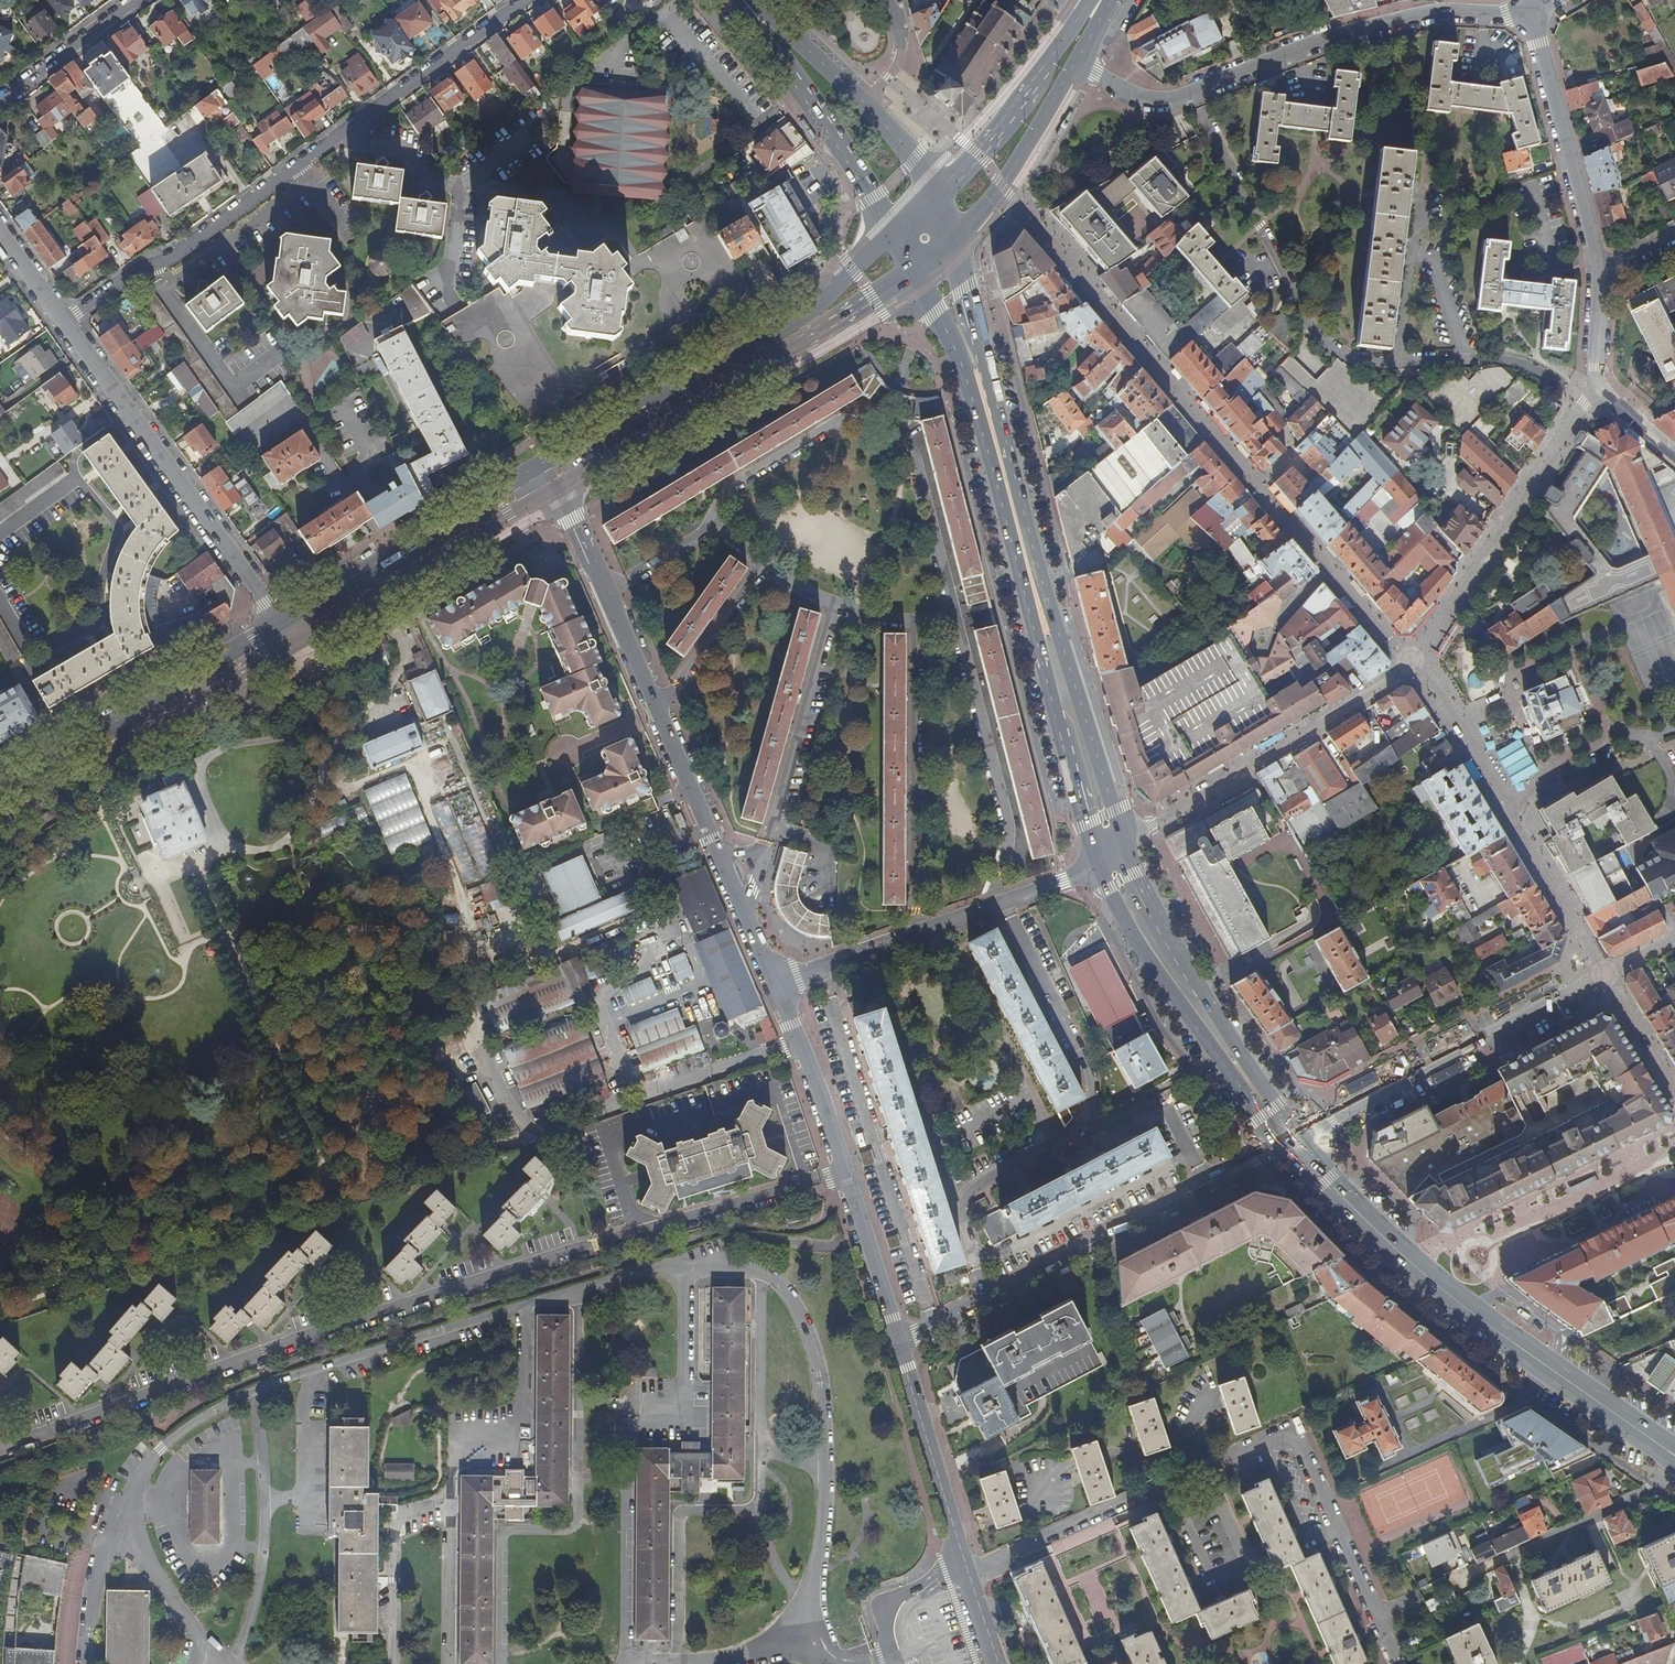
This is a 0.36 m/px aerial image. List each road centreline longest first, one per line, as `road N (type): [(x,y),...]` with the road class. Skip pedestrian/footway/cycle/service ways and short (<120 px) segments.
road 1 (residential): [(0,1449),(388,1309),(842,1173)]
road 2 (residential): [(527,0),(170,258),(132,274),(64,324)]
road 3 (tertiary): [(775,983),(574,520),(551,490)]
road 4 (residential): [(1075,64),(1149,98),(1173,100),(1346,31),(1441,11),(1532,6)]
road 5 (primary): [(1634,1426),(1473,1314),(1336,1193),(1291,1140)]
road 6 (residential): [(1291,1140),(898,1345)]
road 7 (primary): [(1111,853),(995,438)]
road 8 (primary): [(886,235),(827,297),(783,329),(534,467)]
road 9 (primary): [(551,490),(911,275)]
road 10 (residential): [(277,623),(64,324)]
road 11 (residential): [(1111,853),(1070,879),(775,983)]
road 12 (residential): [(1411,662),(1111,853)]
road 13 (residential): [(1605,975),(1291,1140)]
road 14 (primary): [(1291,1140),(1152,944),(1111,853)]
road 15 (primary): [(0,815),(290,645)]
road 16 (tertiary): [(998,1663),(898,1345)]
road 17 (residential): [(1596,388),(1411,662)]
road 18 (primary): [(277,623),(0,782)]
road 19 (primary): [(290,645),(551,490)]
road 20 (primary): [(534,467),(277,623)]
road 21 (residential): [(1602,268),(1532,6)]
road 22 (primary): [(749,6),(843,149),(886,235)]
road 23 (primary): [(1089,0),(1036,82),(935,196)]
road 24 (primary): [(949,246),(1003,185),(1075,64)]
road 25 (residential): [(1495,1562),(1655,1486),(1674,1464)]
road 26 (tertiary): [(842,1173),(775,983)]
road 27 (primary): [(995,438),(995,399),(949,246)]
road 28 (residential): [(1411,662),(1434,684),(1511,817)]
road 29 (residential): [(1511,817),(1605,975)]
road 30 (primary): [(911,275),(995,438)]
road 31 (tertiary): [(898,1345),(842,1173)]
road 32 (residential): [(0,100),(134,0)]
road 33 (primary): [(866,103),(799,39),(749,6)]
road 34 (residential): [(1674,1089),(1605,975)]
road 35 (residential): [(1511,817),(1557,758),(1597,742),(1602,731)]

